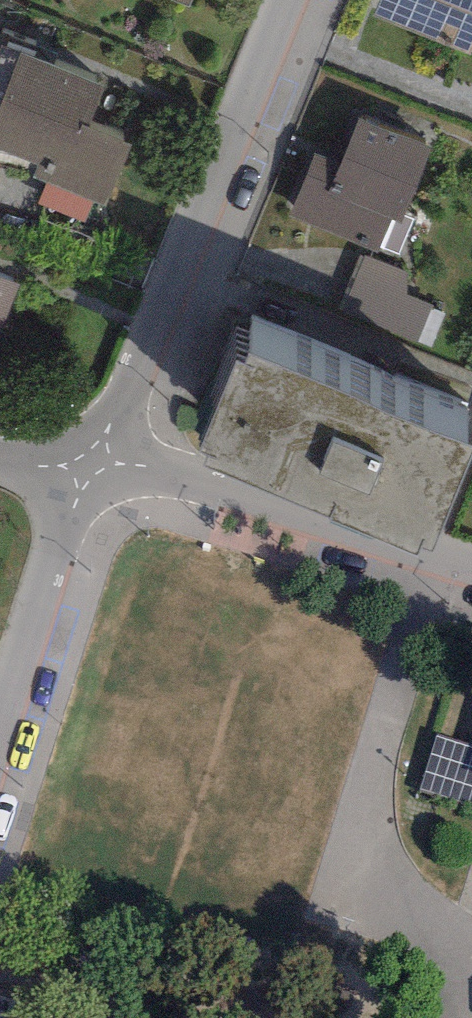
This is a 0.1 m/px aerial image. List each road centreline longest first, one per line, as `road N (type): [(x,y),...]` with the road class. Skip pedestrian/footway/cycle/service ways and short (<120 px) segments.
road 1 (residential): [(93,465),(283,0)]
road 2 (residential): [(93,465),(181,474),(471,578)]
road 3 (residential): [(0,738),(93,465)]

